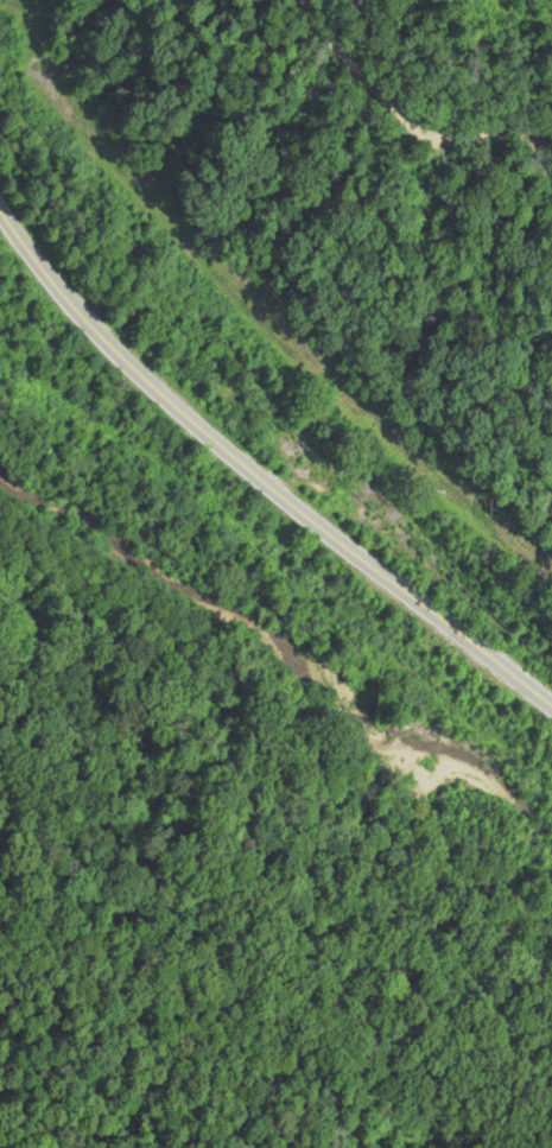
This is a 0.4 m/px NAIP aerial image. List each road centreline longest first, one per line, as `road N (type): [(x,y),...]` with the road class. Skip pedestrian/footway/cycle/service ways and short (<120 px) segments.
road 1 (secondary): [(551,708),(66,313),(0,235)]

